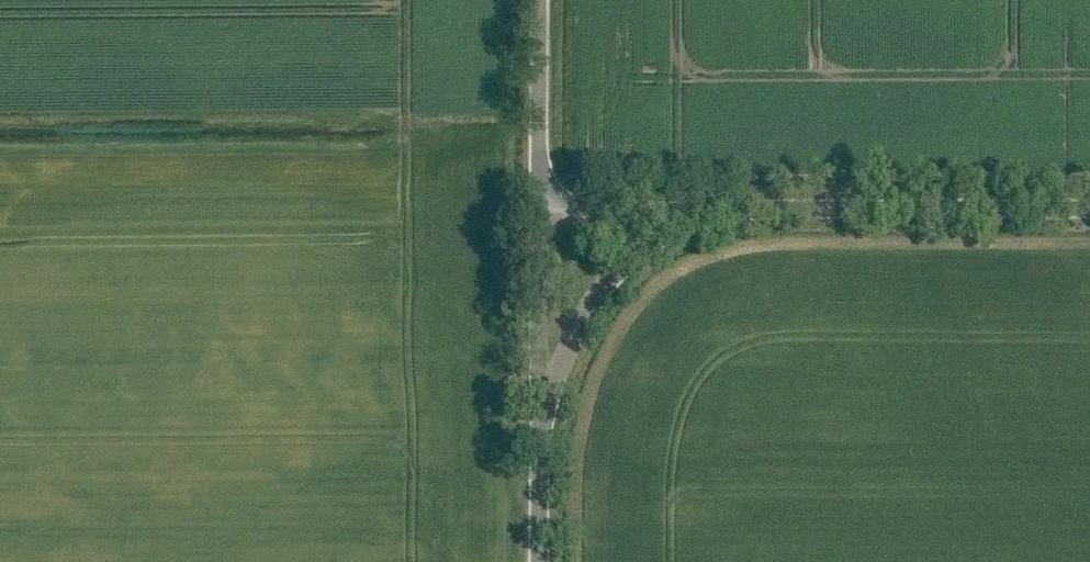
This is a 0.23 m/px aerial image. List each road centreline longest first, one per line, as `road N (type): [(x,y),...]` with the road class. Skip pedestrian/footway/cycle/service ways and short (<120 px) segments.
road 1 (unclassified): [(1089,213),(731,211)]
road 2 (unclassified): [(731,211),(667,234),(634,257),(603,289),(539,401)]
road 3 (unclassified): [(540,209),(541,0)]
road 4 (unclassified): [(539,401),(540,209)]
road 5 (unclassified): [(731,211),(540,209)]
road 6 (unclassified): [(541,561),(539,401)]

